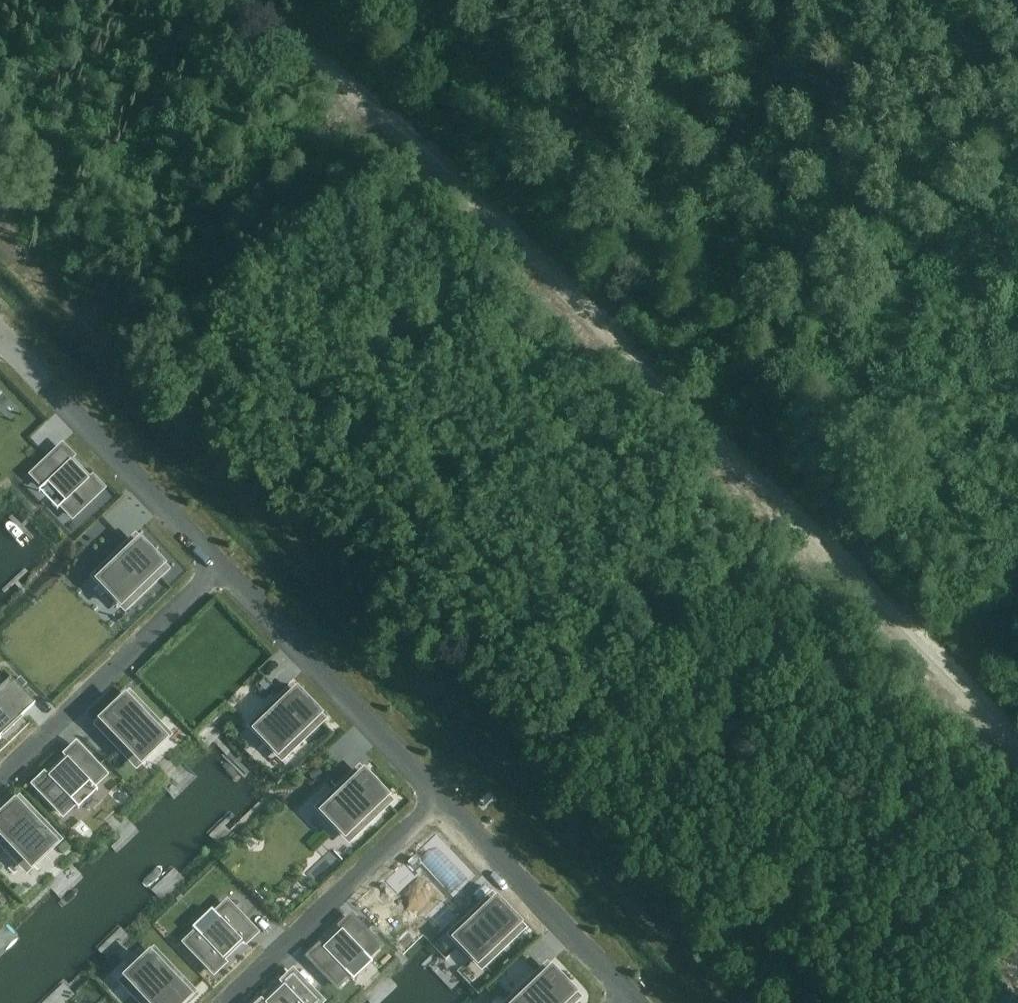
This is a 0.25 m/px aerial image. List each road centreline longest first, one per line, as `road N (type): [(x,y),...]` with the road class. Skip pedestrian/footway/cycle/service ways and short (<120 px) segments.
road 1 (residential): [(437,805),(215,569)]
road 2 (residential): [(215,569),(0,341)]
road 3 (residential): [(0,771),(215,569)]
road 4 (residential): [(225,1002),(437,805)]
road 5 (residential): [(631,996),(437,805)]

